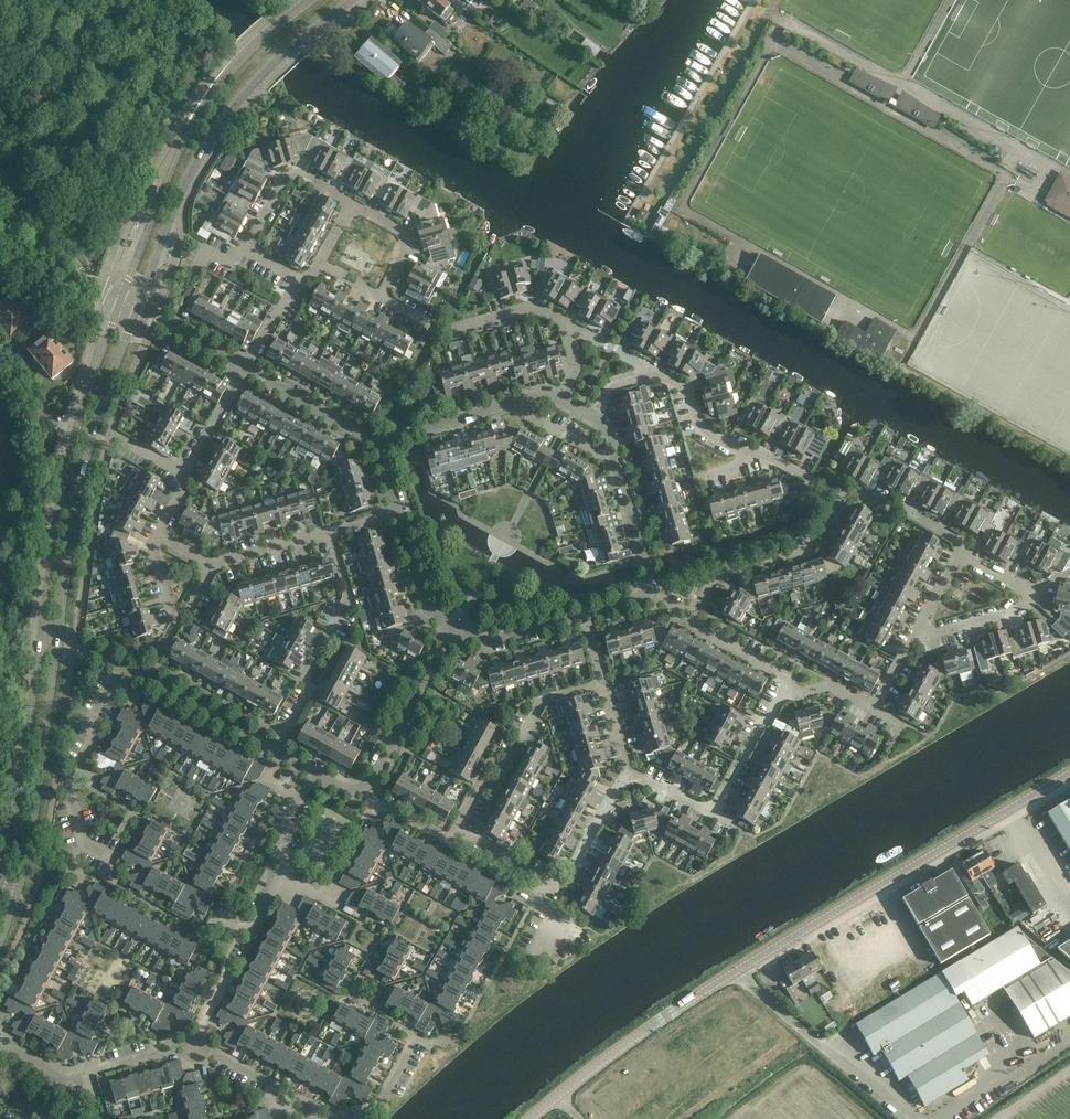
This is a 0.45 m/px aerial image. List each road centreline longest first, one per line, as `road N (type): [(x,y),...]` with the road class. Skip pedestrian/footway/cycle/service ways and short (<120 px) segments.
road 1 (tertiary): [(531,1118),(663,1018),(1069,774)]
road 2 (tertiary): [(138,308),(178,199),(230,113),(352,0)]
road 3 (tertiary): [(308,0),(212,95),(179,149),(120,298)]
road 4 (residential): [(279,753),(309,696),(309,675),(347,611),(330,537)]
road 5 (residential): [(654,372),(689,397),(700,430),(838,495)]
road 6 (residential): [(458,831),(474,802),(506,773),(541,702),(607,685)]
road 7 (residential): [(913,635),(1031,602),(1032,588),(960,551)]
road 8 (residential): [(195,1046),(70,1074),(0,1031)]
road 9 (residential): [(690,622),(716,577),(808,549),(838,495)]
road 10 (tertiary): [(76,430),(42,635)]
road 11 (tertiary): [(60,638),(93,435)]
road 12 (residential): [(565,324),(530,306),(459,329),(384,300)]
road 13 (residential): [(80,840),(68,788),(122,667)]
road 14 (unclassified): [(120,298),(87,281),(0,172)]
road 15 (residential): [(454,635),(367,785)]
road 16 (tertiary): [(38,793),(60,638)]
road 17 (tertiary): [(42,635),(21,790)]
road 18 (residential): [(448,1040),(430,1045),(417,1039),(378,1108),(337,1118)]
road 19 (residential): [(246,250),(290,178),(354,206)]
road 20 (residential): [(379,444),(246,370)]
road 21 (residential): [(279,753),(146,680)]
road 22 (residential): [(960,551),(953,535),(898,505),(887,512),(853,494),(838,495)]
road 23 (residential): [(711,812),(786,687)]
road 24 (residential): [(318,1118),(195,1046)]
road 25 (tertiary): [(120,298),(76,430)]
road 26 (residential): [(454,635),(492,642),(587,614)]
road 27 (residential): [(379,444),(510,405)]
road 28 (residential): [(559,891),(627,773)]
road 29 (residential): [(454,635),(424,605),(397,516)]
road 30 (tertiary): [(93,435),(138,308)]
road 31 (residential): [(618,463),(649,593)]
road 32 (residential): [(384,300),(409,246),(403,234),(354,206)]
road 33 (residential): [(246,370),(138,308)]
road 34 (residential): [(210,567),(330,537)]
road 35 (residential): [(510,405),(618,463)]
road 36 (residential): [(188,476),(246,370)]
road 37 (residential): [(195,1046),(249,938)]

